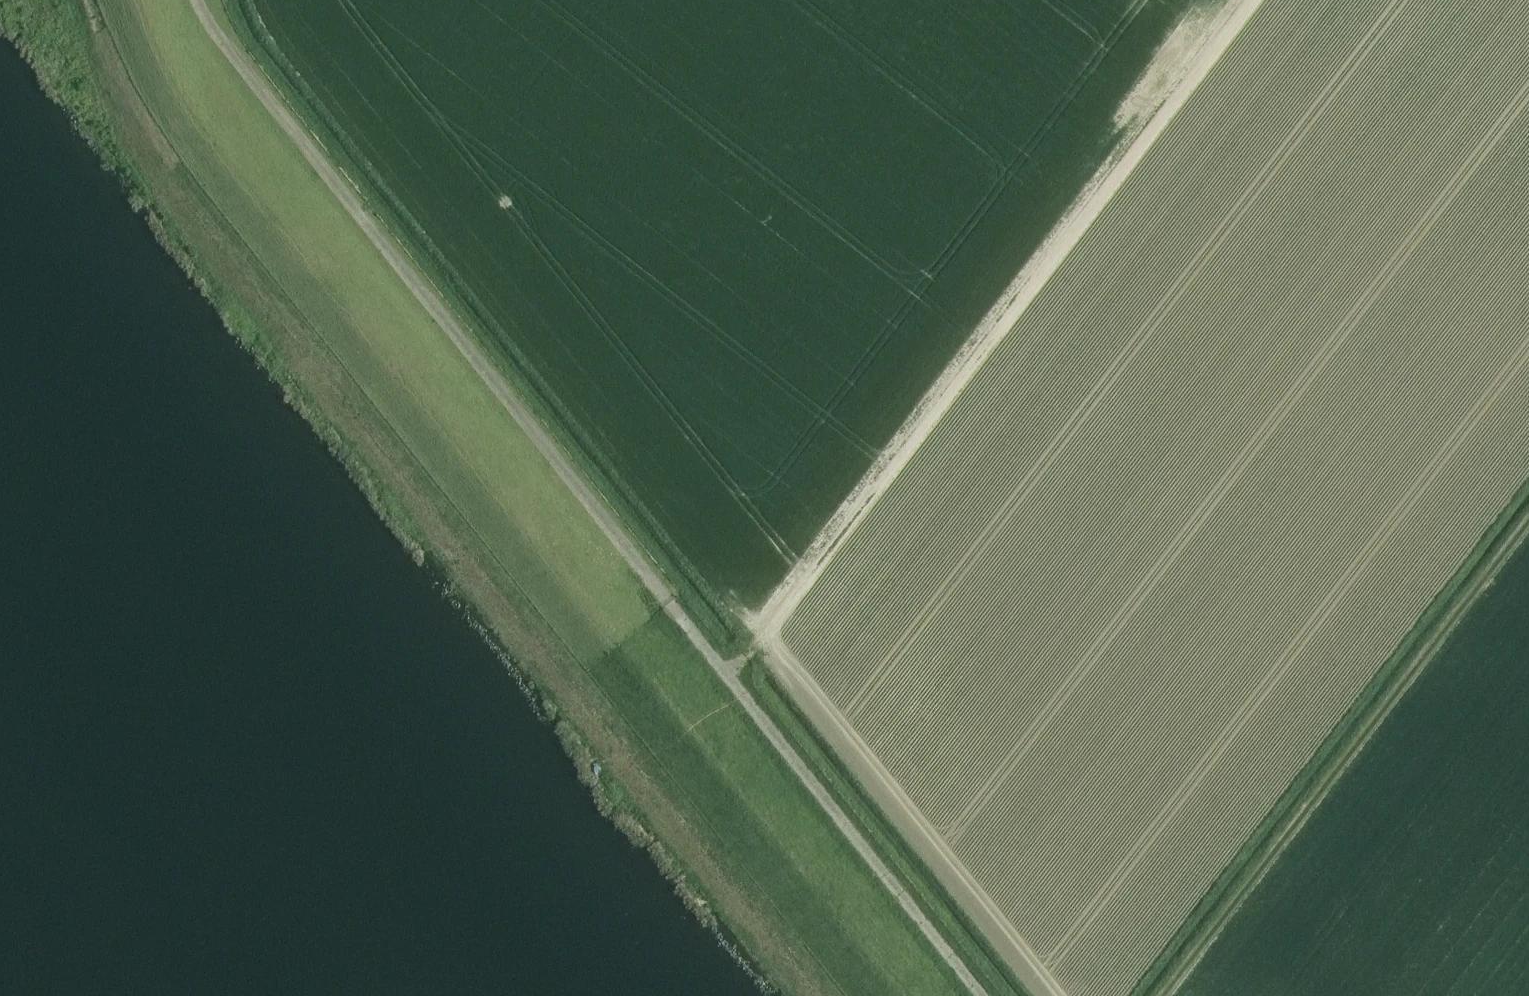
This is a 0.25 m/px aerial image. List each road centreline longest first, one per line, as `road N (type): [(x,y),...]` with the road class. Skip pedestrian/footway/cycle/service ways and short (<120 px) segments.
road 1 (track): [(198,0),(258,88),(980,995)]

